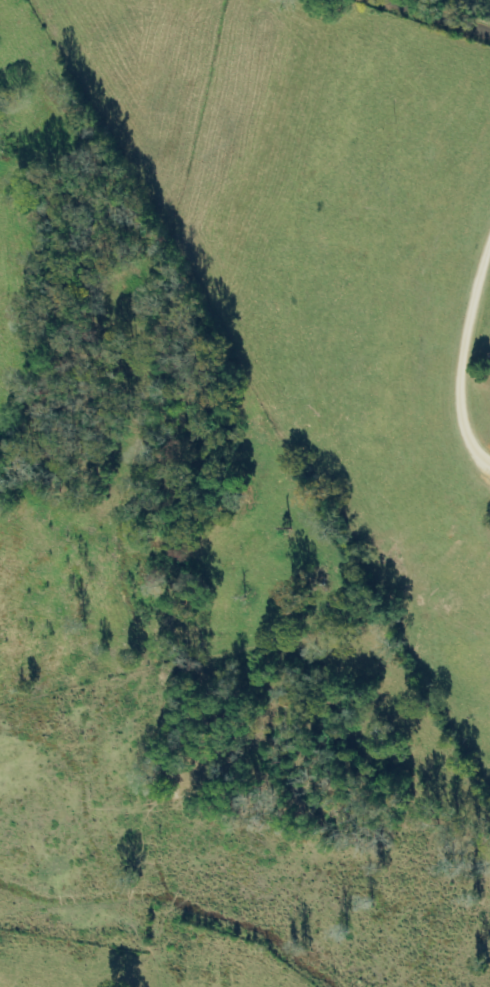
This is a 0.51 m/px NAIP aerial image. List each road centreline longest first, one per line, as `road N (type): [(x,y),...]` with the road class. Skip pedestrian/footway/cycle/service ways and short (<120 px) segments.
road 1 (residential): [(334,0),(489,49)]

